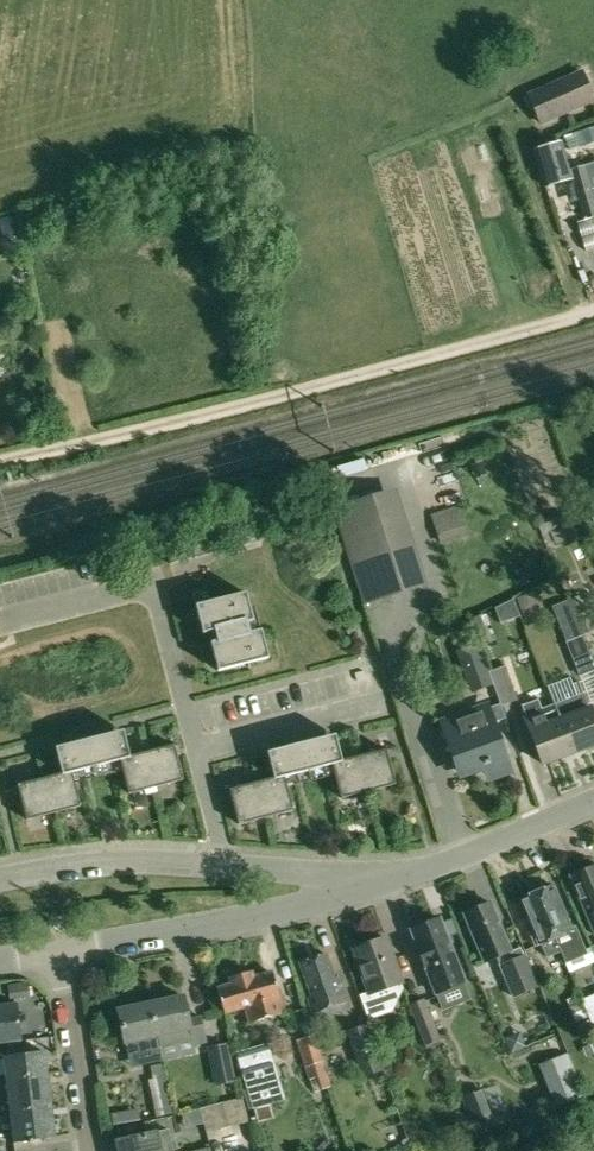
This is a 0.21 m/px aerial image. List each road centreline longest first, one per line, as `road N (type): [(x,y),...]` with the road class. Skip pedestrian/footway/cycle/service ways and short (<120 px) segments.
road 1 (track): [(0,463),(593,313)]
road 2 (residential): [(0,875),(156,860),(382,883)]
road 3 (residential): [(382,883),(59,951)]
road 4 (residential): [(593,800),(382,883)]
road 5 (residential): [(90,1150),(59,951)]

